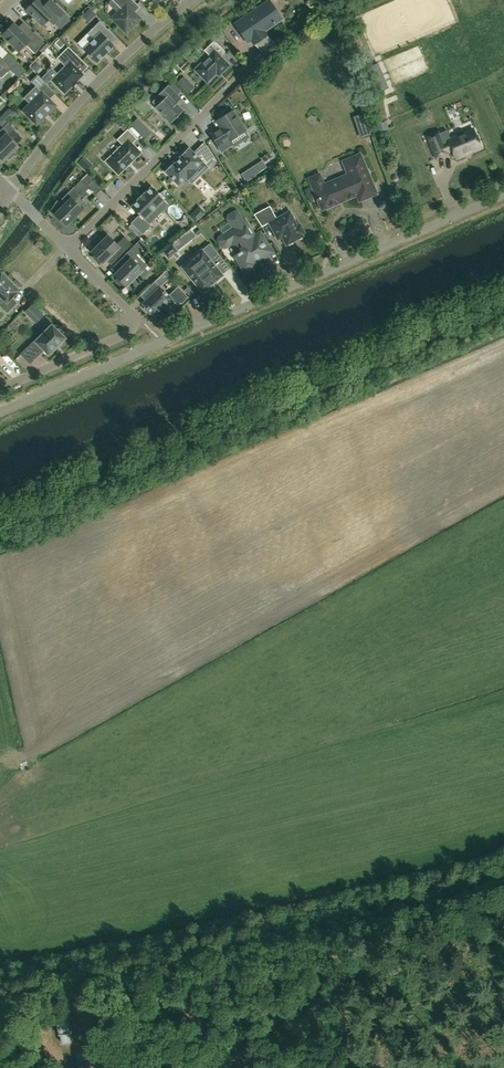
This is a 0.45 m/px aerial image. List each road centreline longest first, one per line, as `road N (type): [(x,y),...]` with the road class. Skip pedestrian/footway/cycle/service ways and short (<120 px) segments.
road 1 (residential): [(0,413),(503,194)]
road 2 (residential): [(11,193),(87,95),(198,0)]
road 3 (residential): [(249,70),(70,248)]
road 4 (residential): [(70,248),(130,309),(133,325),(0,390)]

